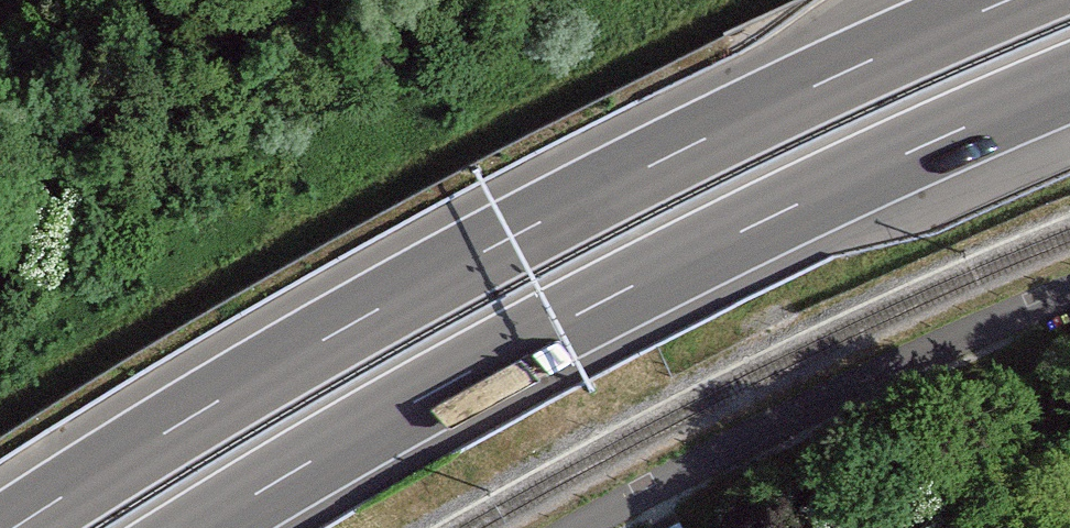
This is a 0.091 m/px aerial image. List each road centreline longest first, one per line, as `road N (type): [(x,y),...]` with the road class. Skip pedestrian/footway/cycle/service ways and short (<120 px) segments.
road 1 (motorway): [(1023,0),(489,254),(24,527)]
road 2 (motorway): [(220,527),(521,349),(1069,91)]

